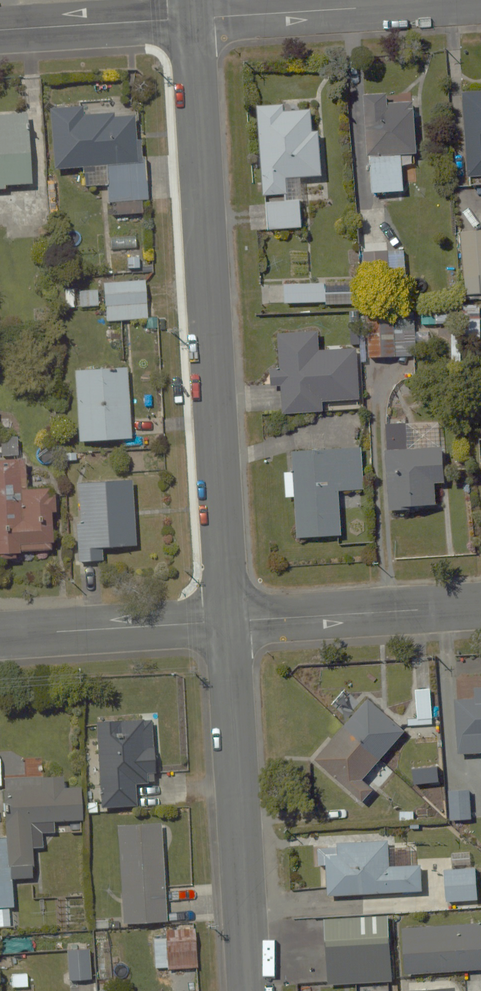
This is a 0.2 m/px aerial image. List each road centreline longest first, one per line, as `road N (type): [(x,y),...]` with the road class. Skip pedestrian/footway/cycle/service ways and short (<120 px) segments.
road 1 (residential): [(192,18),(229,622)]
road 2 (residential): [(229,622),(252,990)]
road 3 (residential): [(192,18),(480,1)]
road 4 (residential): [(229,622),(480,607)]
road 5 (residential): [(0,636),(229,622)]
road 6 (residential): [(0,30),(192,18)]

